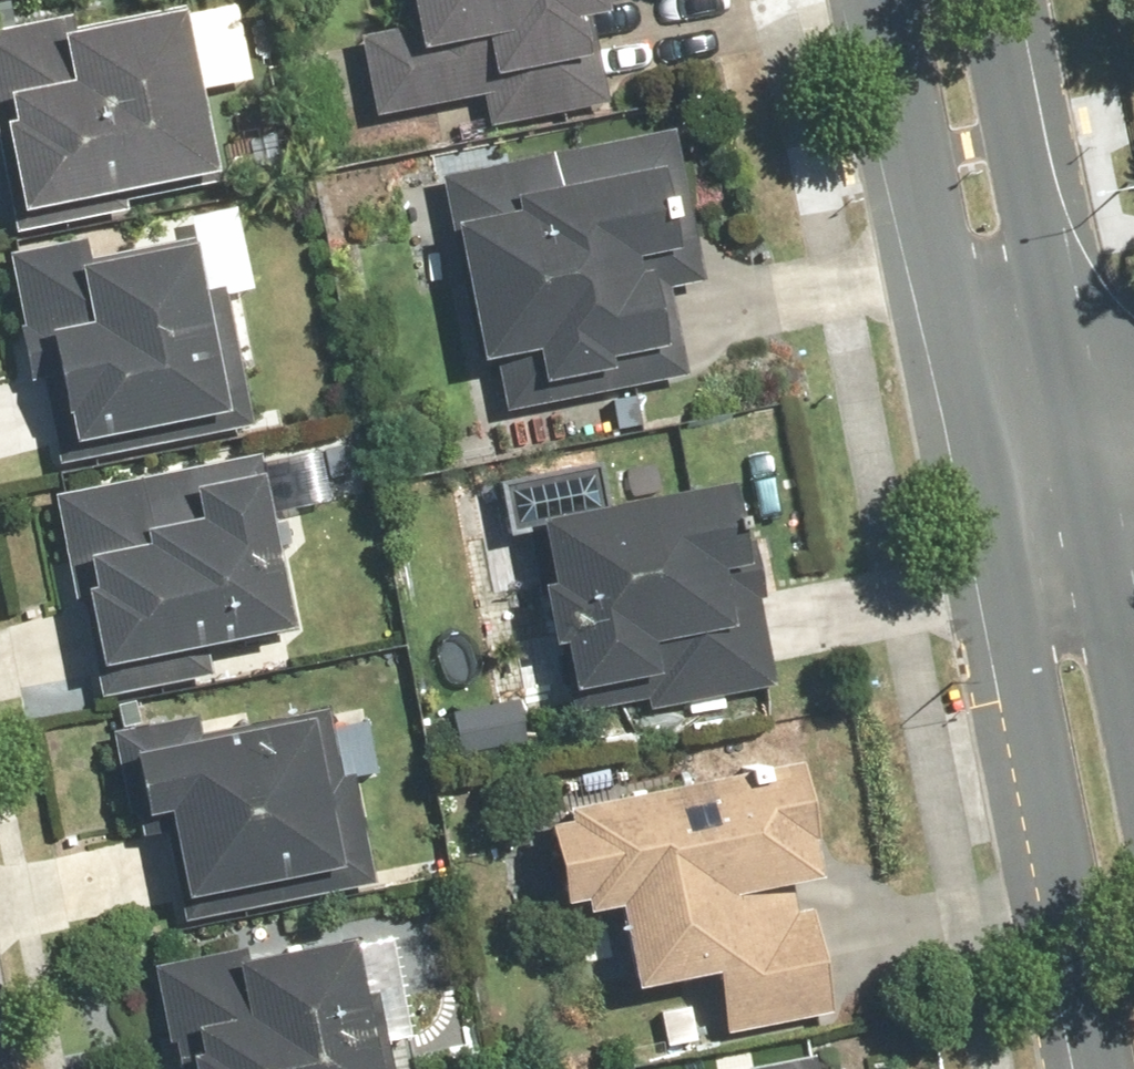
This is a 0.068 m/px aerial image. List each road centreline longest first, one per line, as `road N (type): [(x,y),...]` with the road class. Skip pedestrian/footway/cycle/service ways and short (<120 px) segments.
road 1 (tertiary): [(1080,1068),(859,0)]
road 2 (tertiary): [(990,0),(1133,740)]

